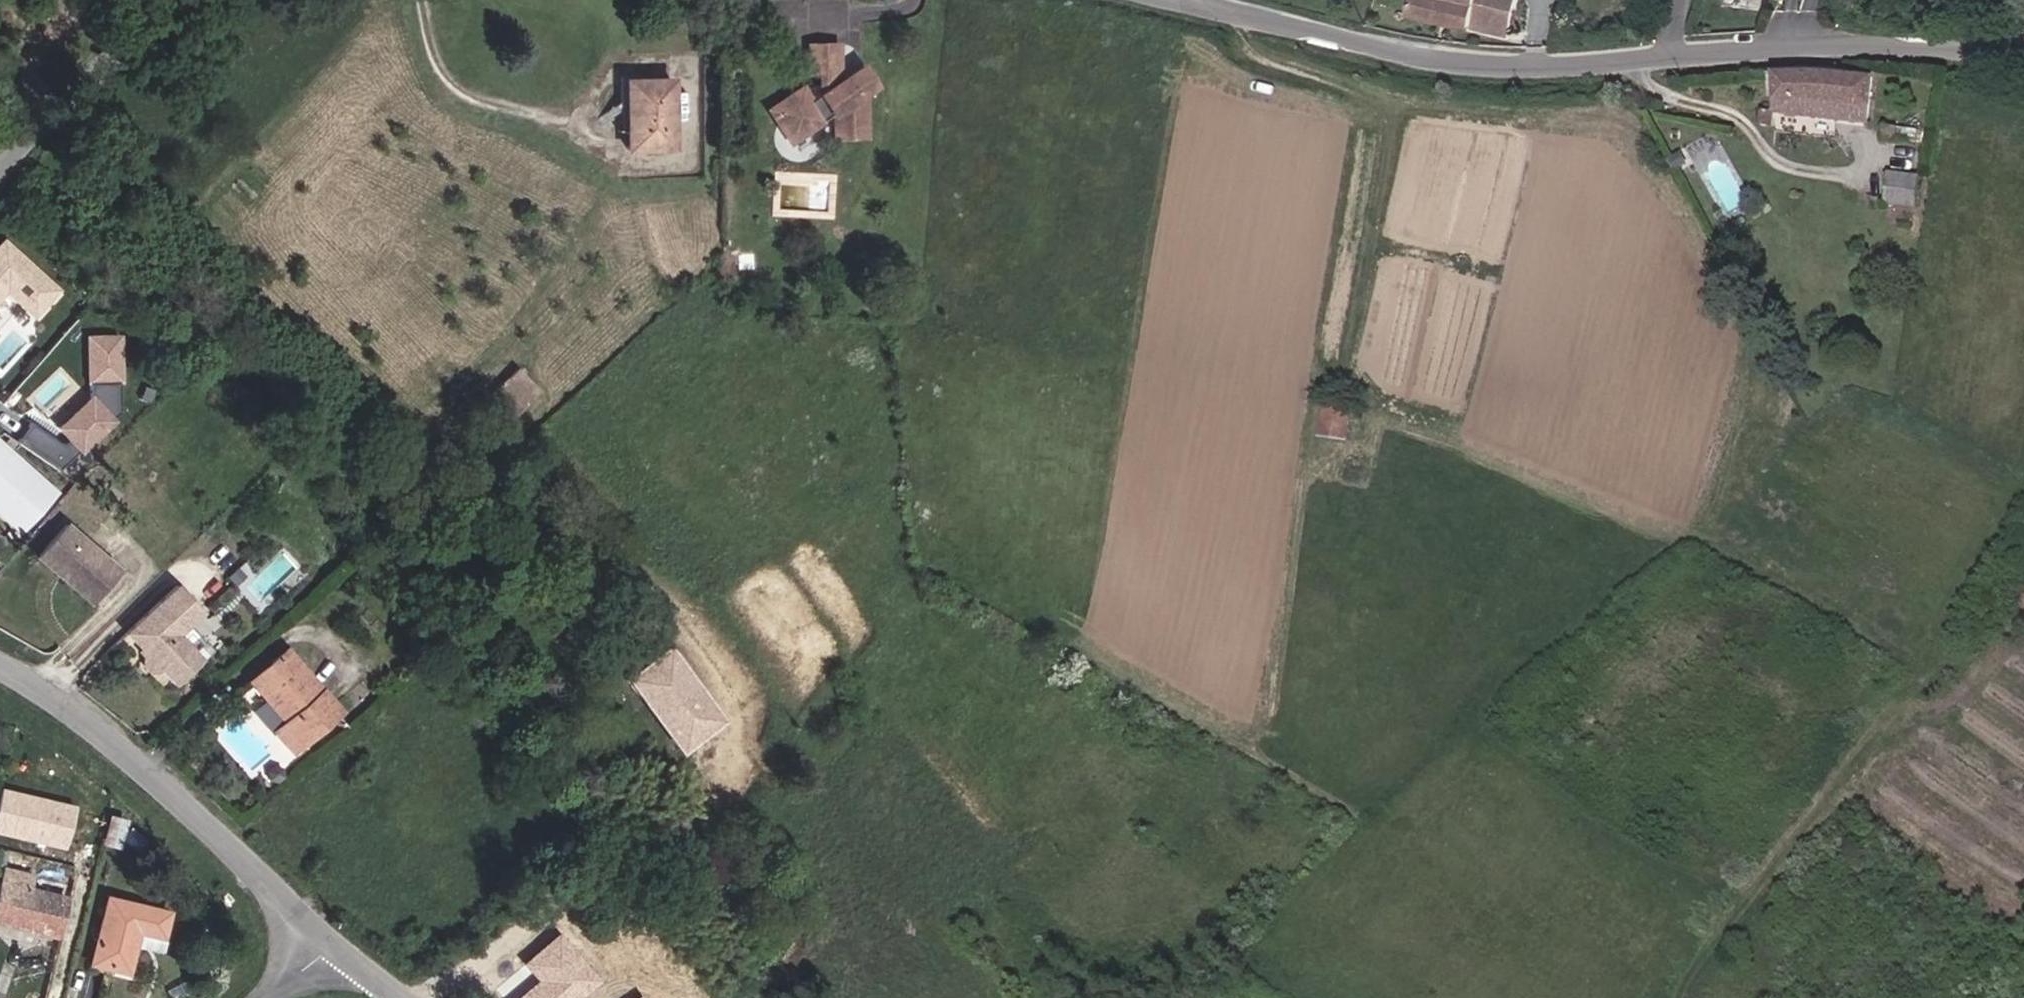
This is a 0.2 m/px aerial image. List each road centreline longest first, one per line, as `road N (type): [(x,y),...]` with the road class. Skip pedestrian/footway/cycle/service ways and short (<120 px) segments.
road 1 (tertiary): [(2023,57),(1789,48),(1458,64),(1159,0)]
road 2 (residential): [(0,670),(60,706),(197,816),(326,941)]
road 3 (tertiary): [(186,0),(0,168)]

